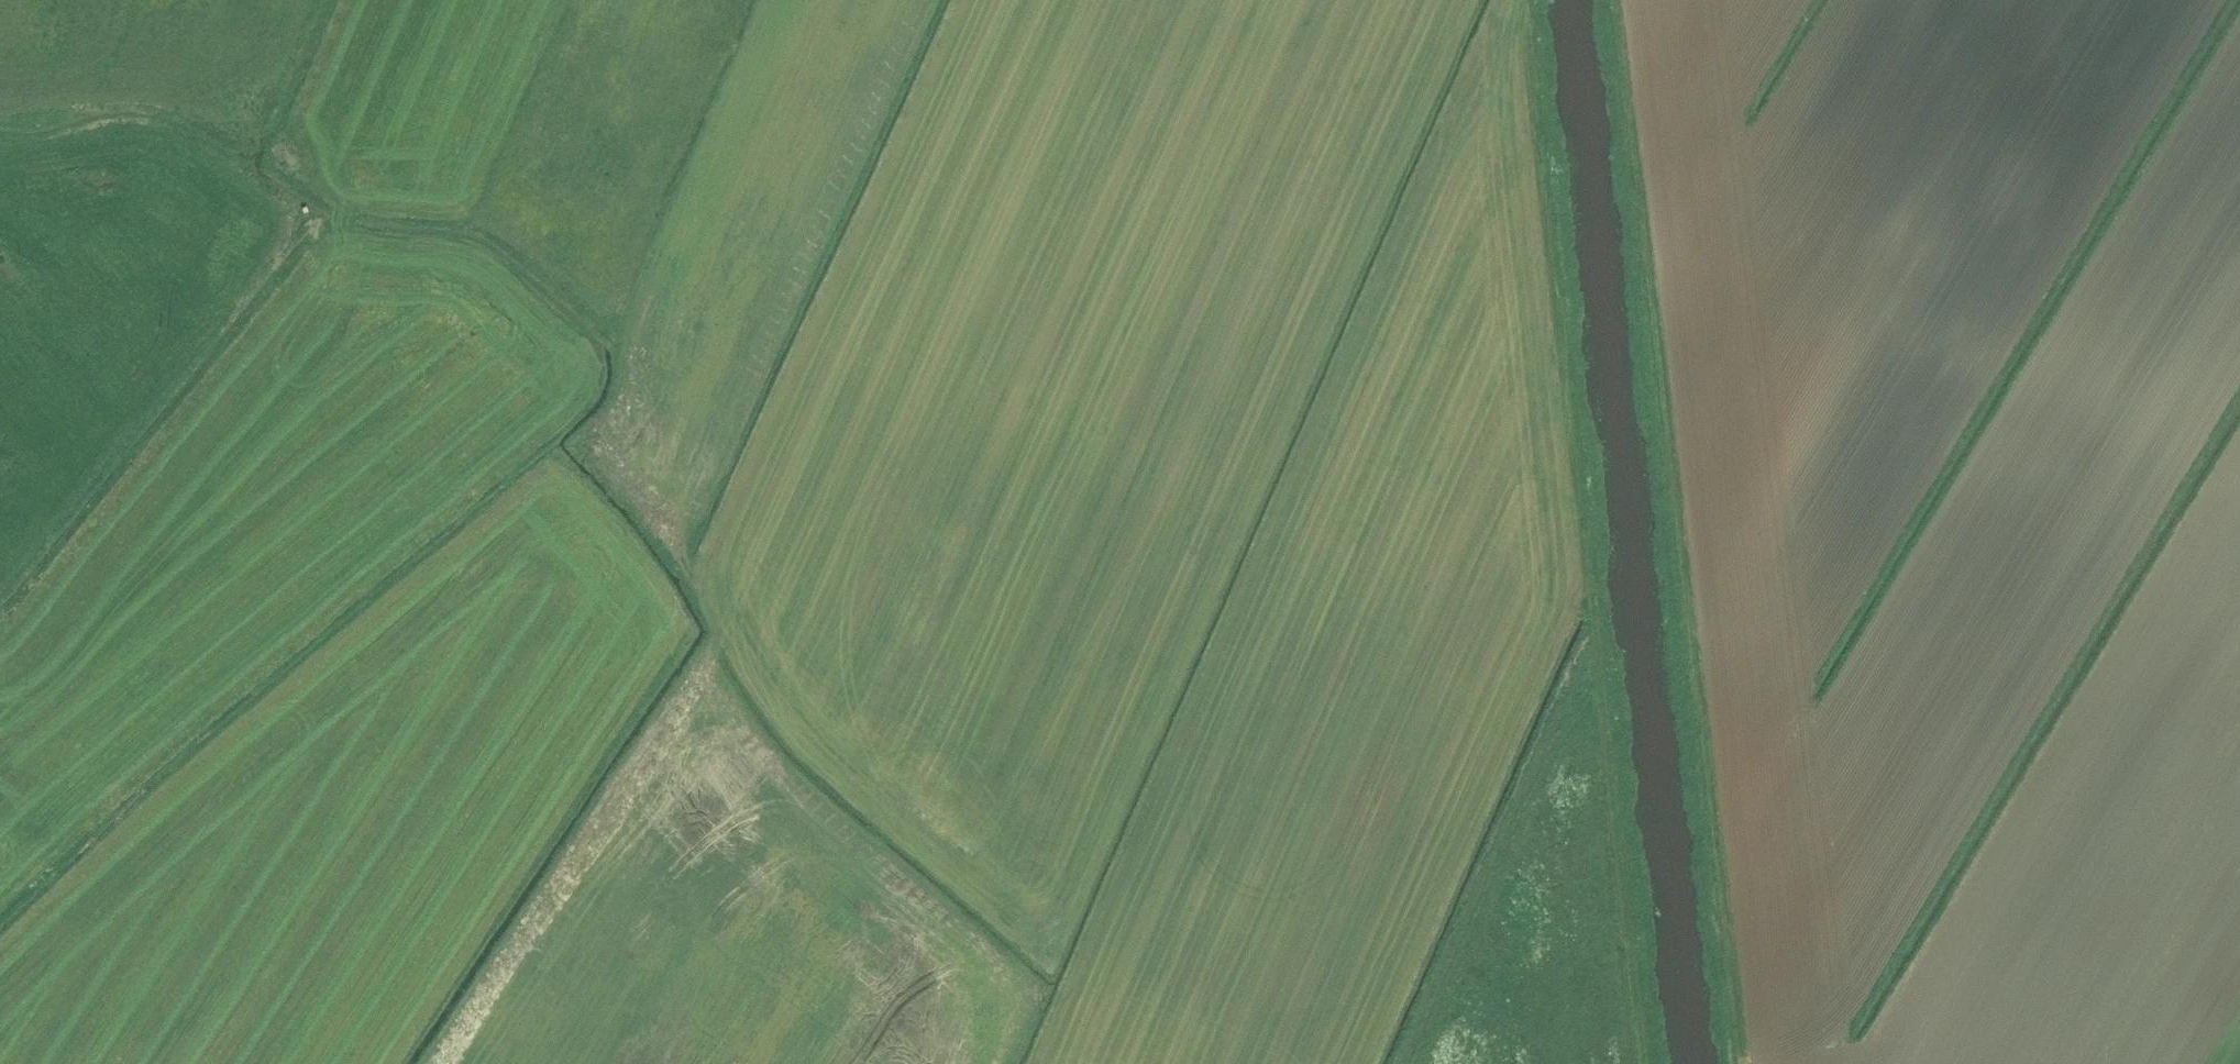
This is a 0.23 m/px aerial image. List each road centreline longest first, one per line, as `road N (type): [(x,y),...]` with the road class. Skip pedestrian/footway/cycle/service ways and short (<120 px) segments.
road 1 (track): [(1737,1063),(1606,0)]

